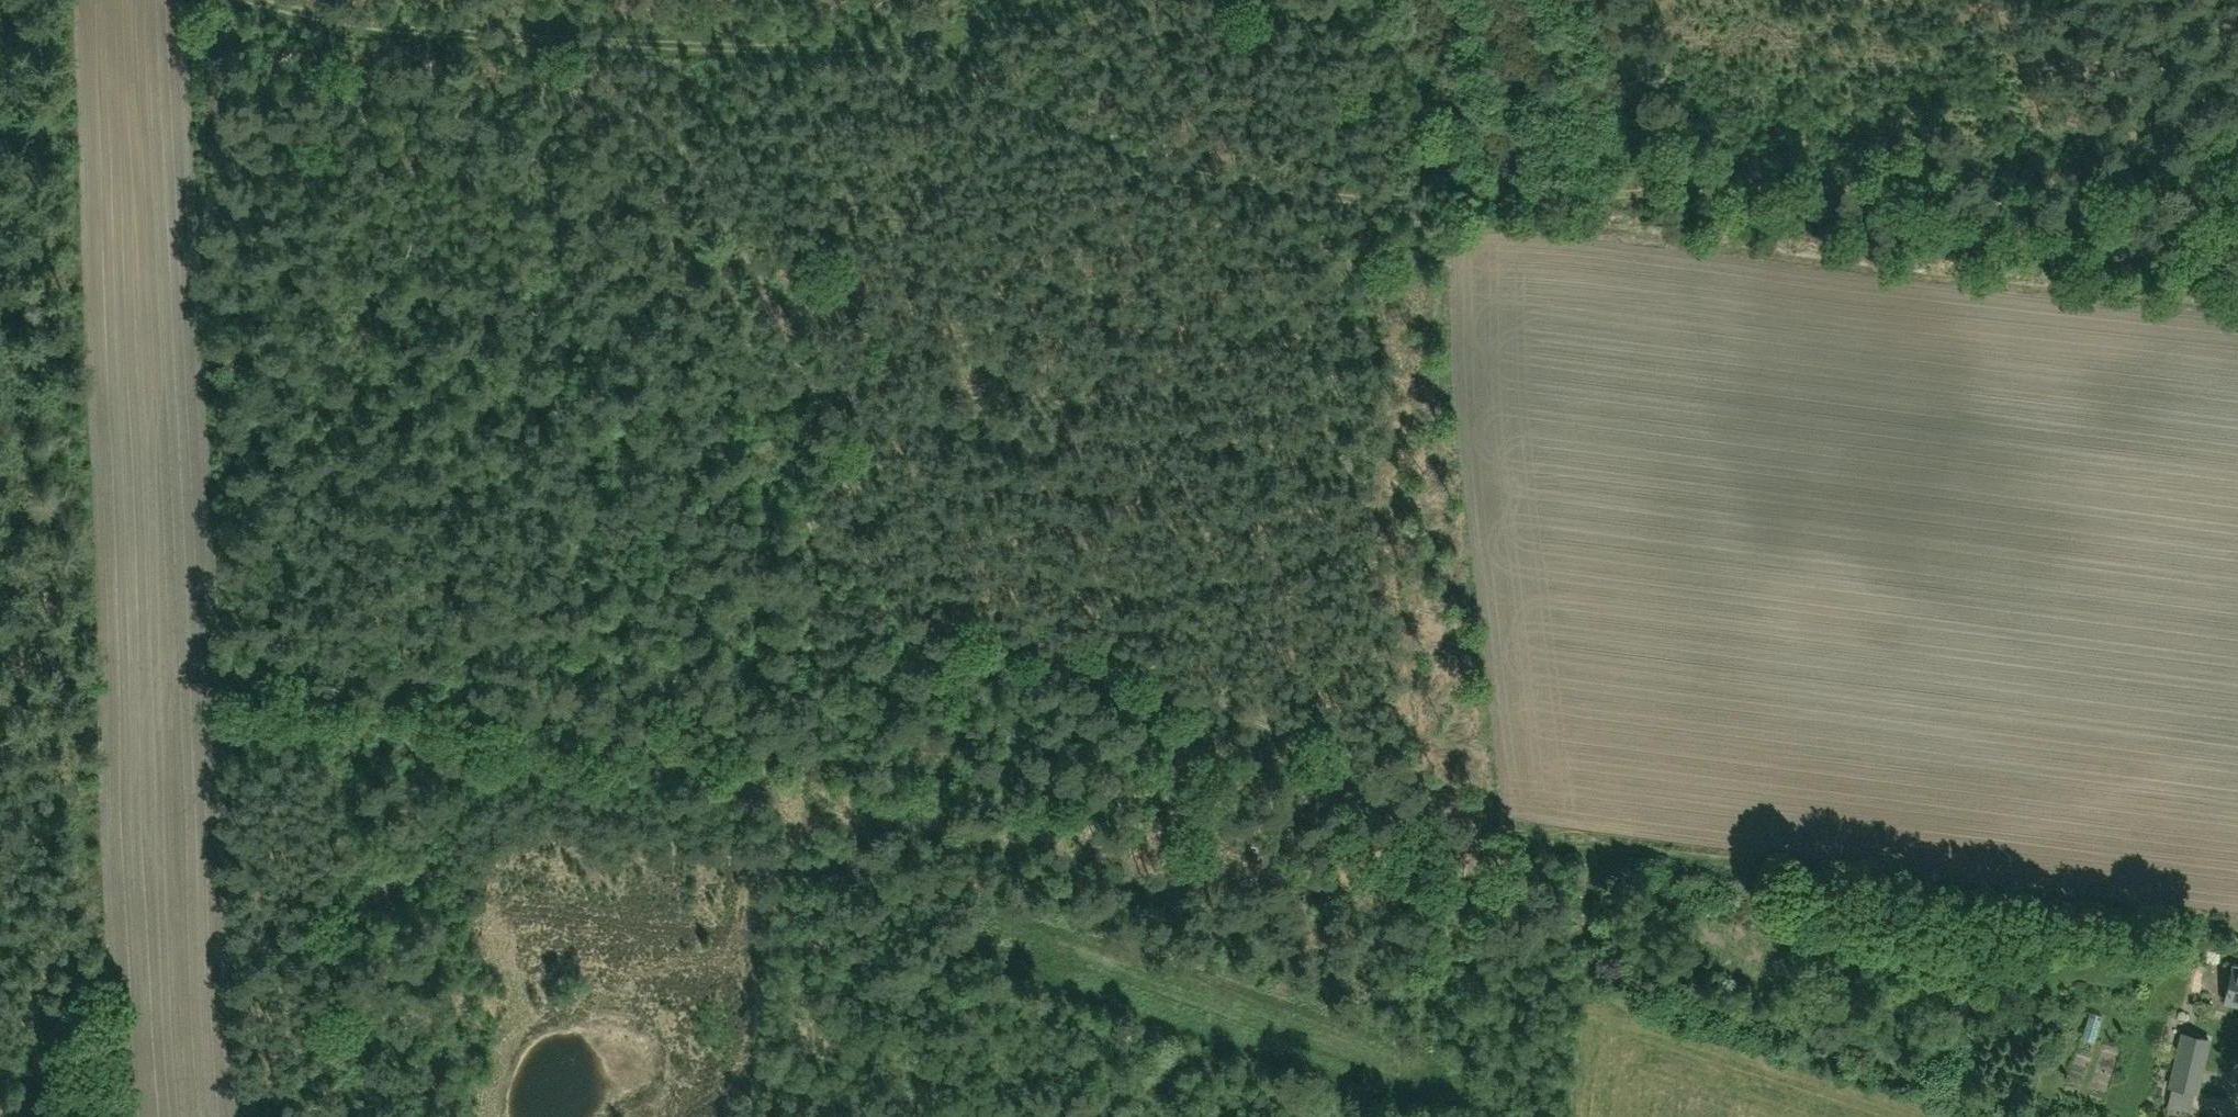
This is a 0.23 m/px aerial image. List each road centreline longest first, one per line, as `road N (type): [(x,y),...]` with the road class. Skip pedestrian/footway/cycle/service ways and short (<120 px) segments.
road 1 (track): [(938,44),(947,60),(1085,136),(1272,190),(1353,200),(1486,200),(1775,188),(1928,213),(2032,244),(2237,232)]
road 2 (track): [(250,0),(378,36),(734,51),(938,44)]

